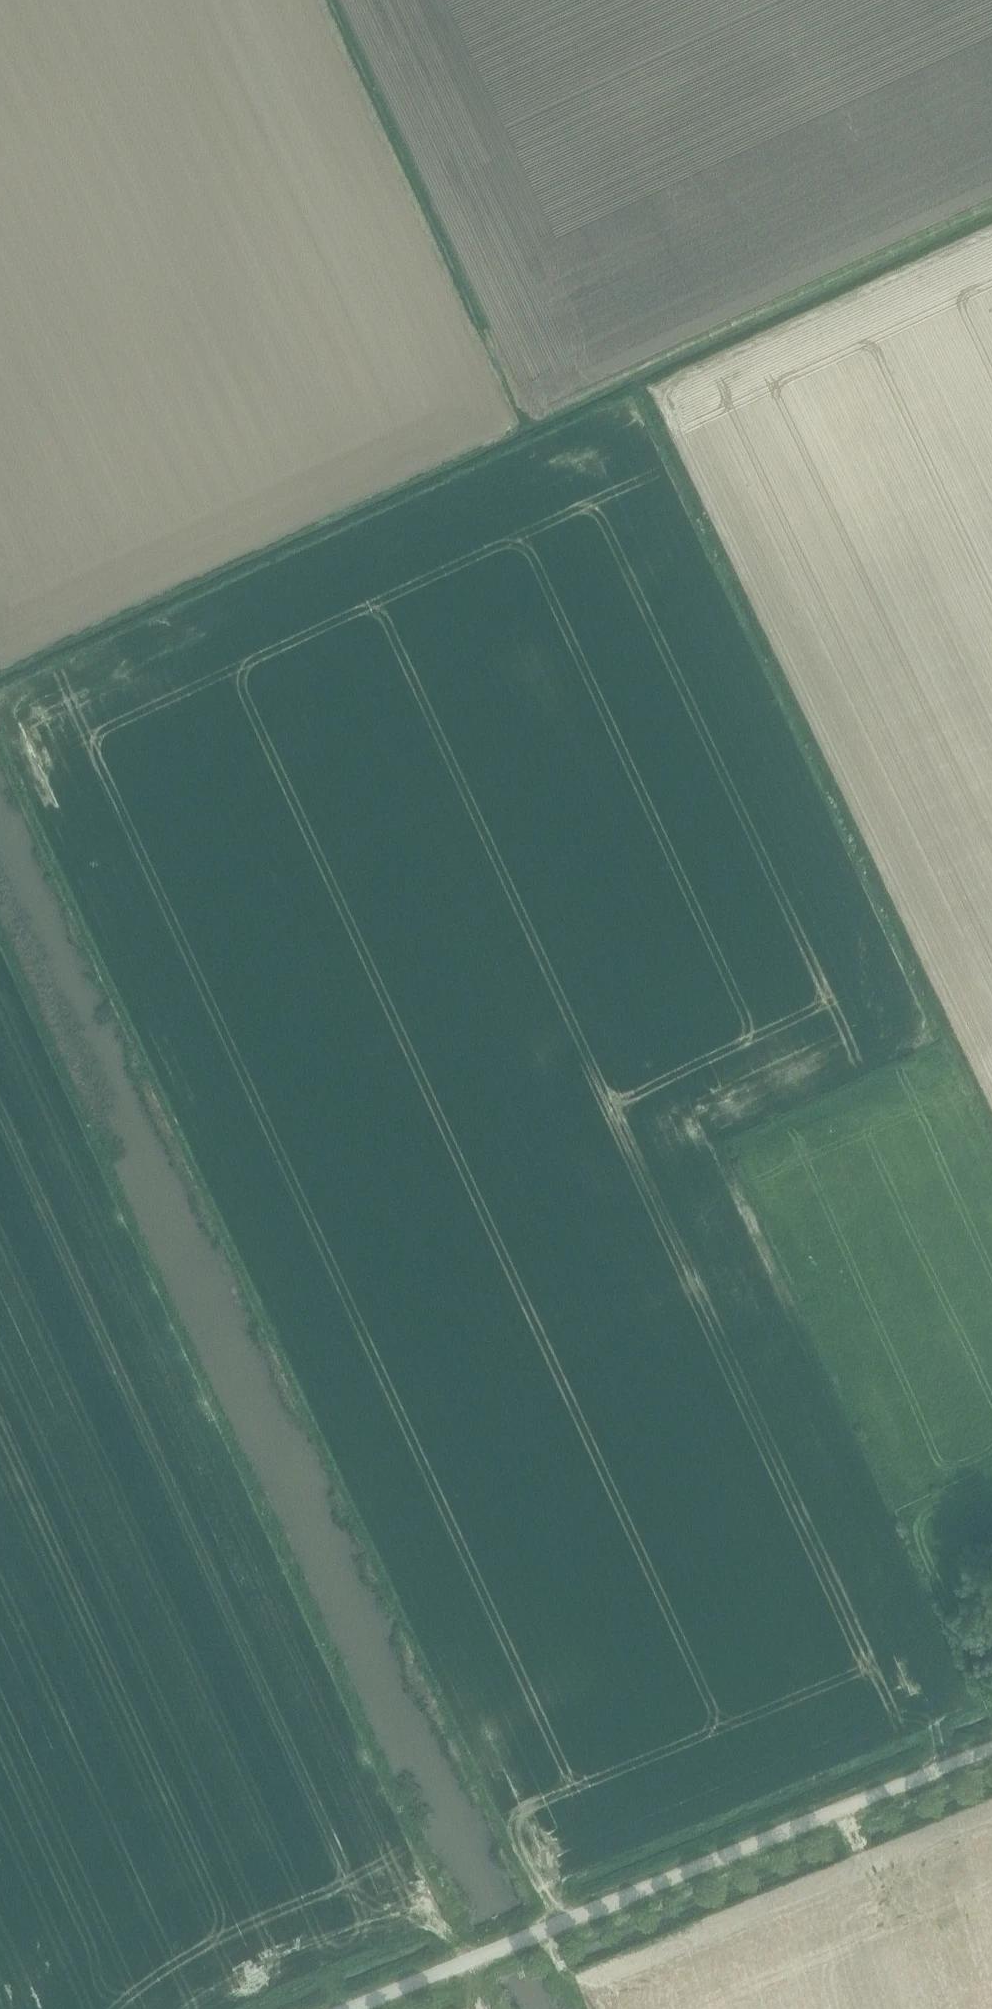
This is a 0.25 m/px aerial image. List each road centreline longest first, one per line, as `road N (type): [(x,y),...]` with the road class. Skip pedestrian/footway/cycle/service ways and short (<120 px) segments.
road 1 (unclassified): [(347,2008),(991,1743)]

